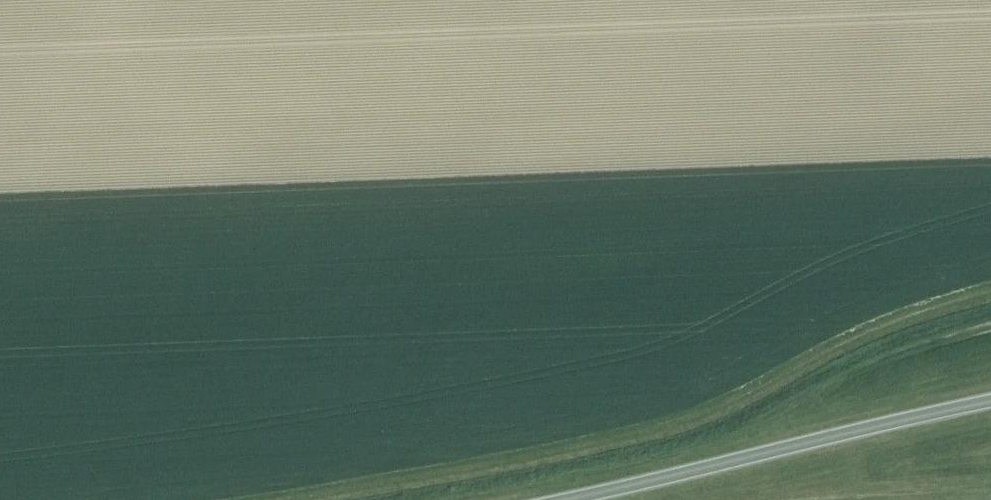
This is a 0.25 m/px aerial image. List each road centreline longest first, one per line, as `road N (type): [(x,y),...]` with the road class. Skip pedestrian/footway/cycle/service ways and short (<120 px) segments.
road 1 (trunk): [(990,400),(564,499)]

